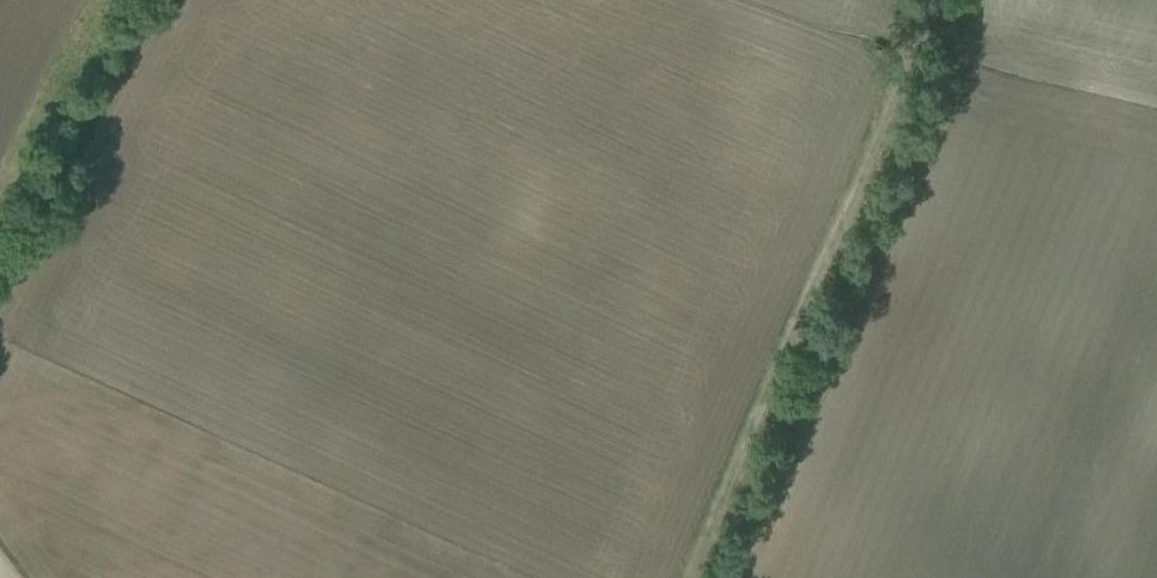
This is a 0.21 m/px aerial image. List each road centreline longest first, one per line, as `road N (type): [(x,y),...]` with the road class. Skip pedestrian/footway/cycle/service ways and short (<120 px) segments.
road 1 (track): [(697,577),(936,0)]

